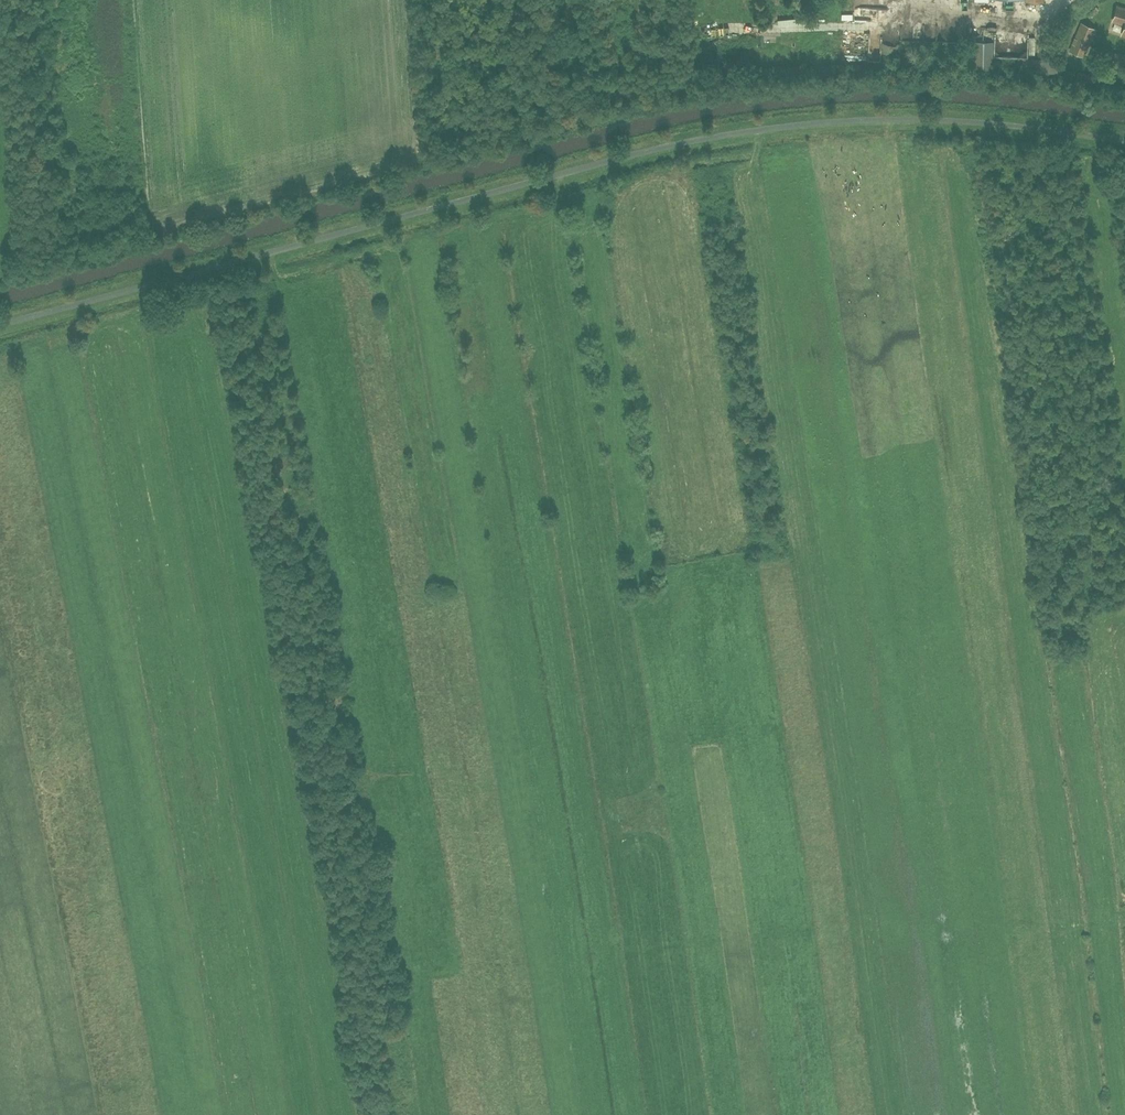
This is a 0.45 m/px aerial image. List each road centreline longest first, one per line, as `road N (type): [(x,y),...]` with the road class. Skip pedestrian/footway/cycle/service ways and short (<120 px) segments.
road 1 (track): [(0,325),(696,140),(804,124),(934,120),(1124,141)]

